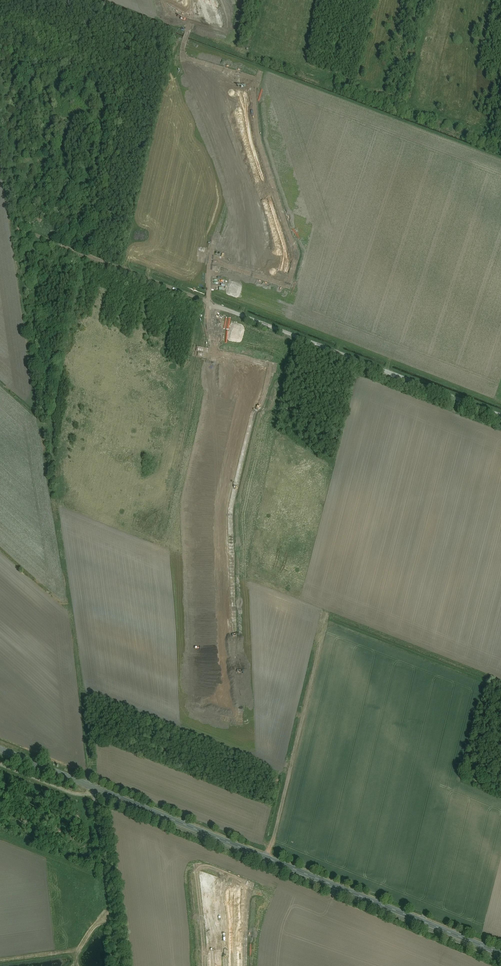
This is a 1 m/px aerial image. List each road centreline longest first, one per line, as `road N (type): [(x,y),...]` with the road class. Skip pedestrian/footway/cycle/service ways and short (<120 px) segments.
road 1 (secondary): [(500,954),(0,749)]
road 2 (track): [(94,795),(105,912),(74,951),(0,960)]

